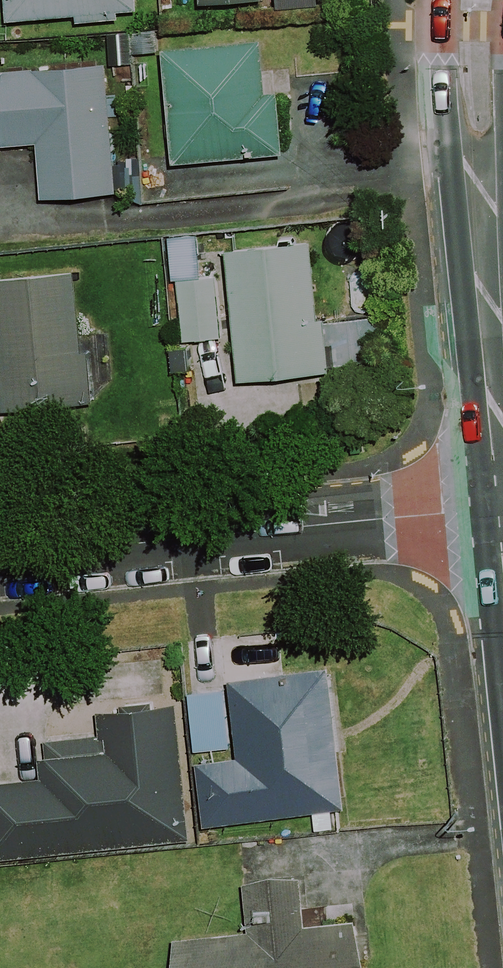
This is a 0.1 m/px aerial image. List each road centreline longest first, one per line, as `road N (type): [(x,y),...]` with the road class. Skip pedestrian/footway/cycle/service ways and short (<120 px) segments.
road 1 (residential): [(502,504),(0,556)]
road 2 (secondary): [(487,0),(502,472)]

